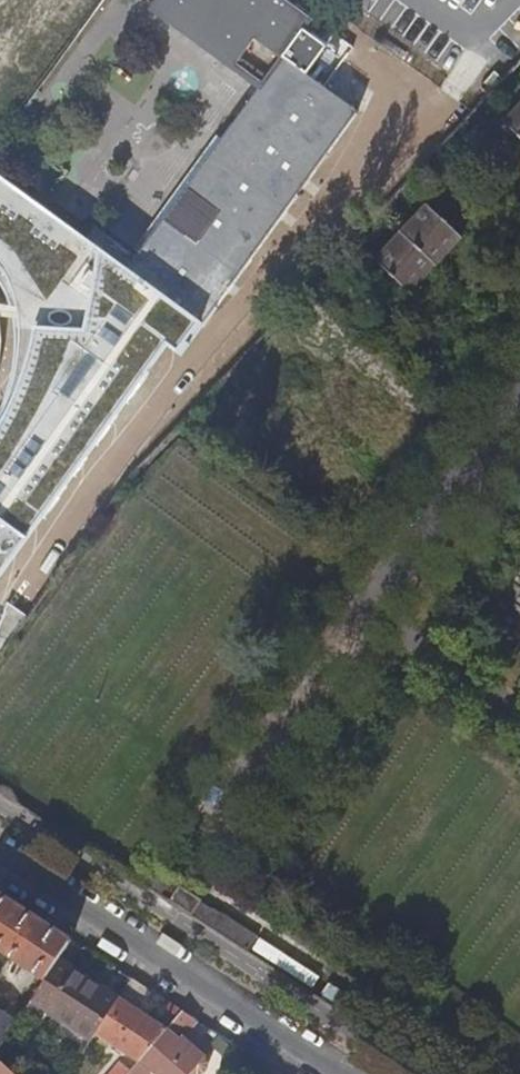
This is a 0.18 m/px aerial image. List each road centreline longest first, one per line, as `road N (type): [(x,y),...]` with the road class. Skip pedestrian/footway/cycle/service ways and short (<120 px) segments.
road 1 (residential): [(0,855),(333,1073)]

